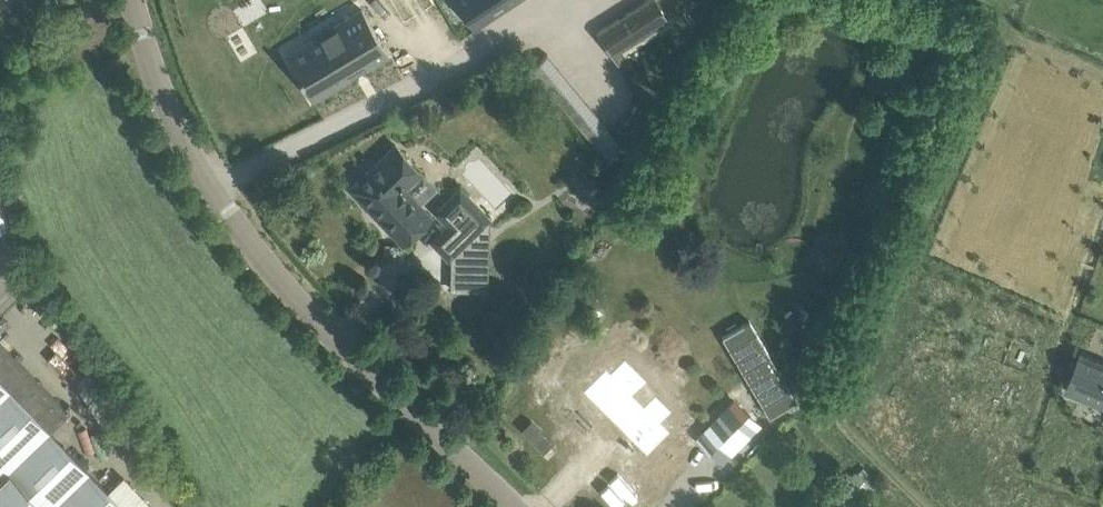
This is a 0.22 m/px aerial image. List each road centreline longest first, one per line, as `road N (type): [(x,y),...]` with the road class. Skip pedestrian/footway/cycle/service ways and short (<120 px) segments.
road 1 (residential): [(511,506),(296,296),(211,190)]
road 2 (residential): [(571,0),(211,190)]
road 3 (residential): [(211,190),(176,126),(134,0)]

